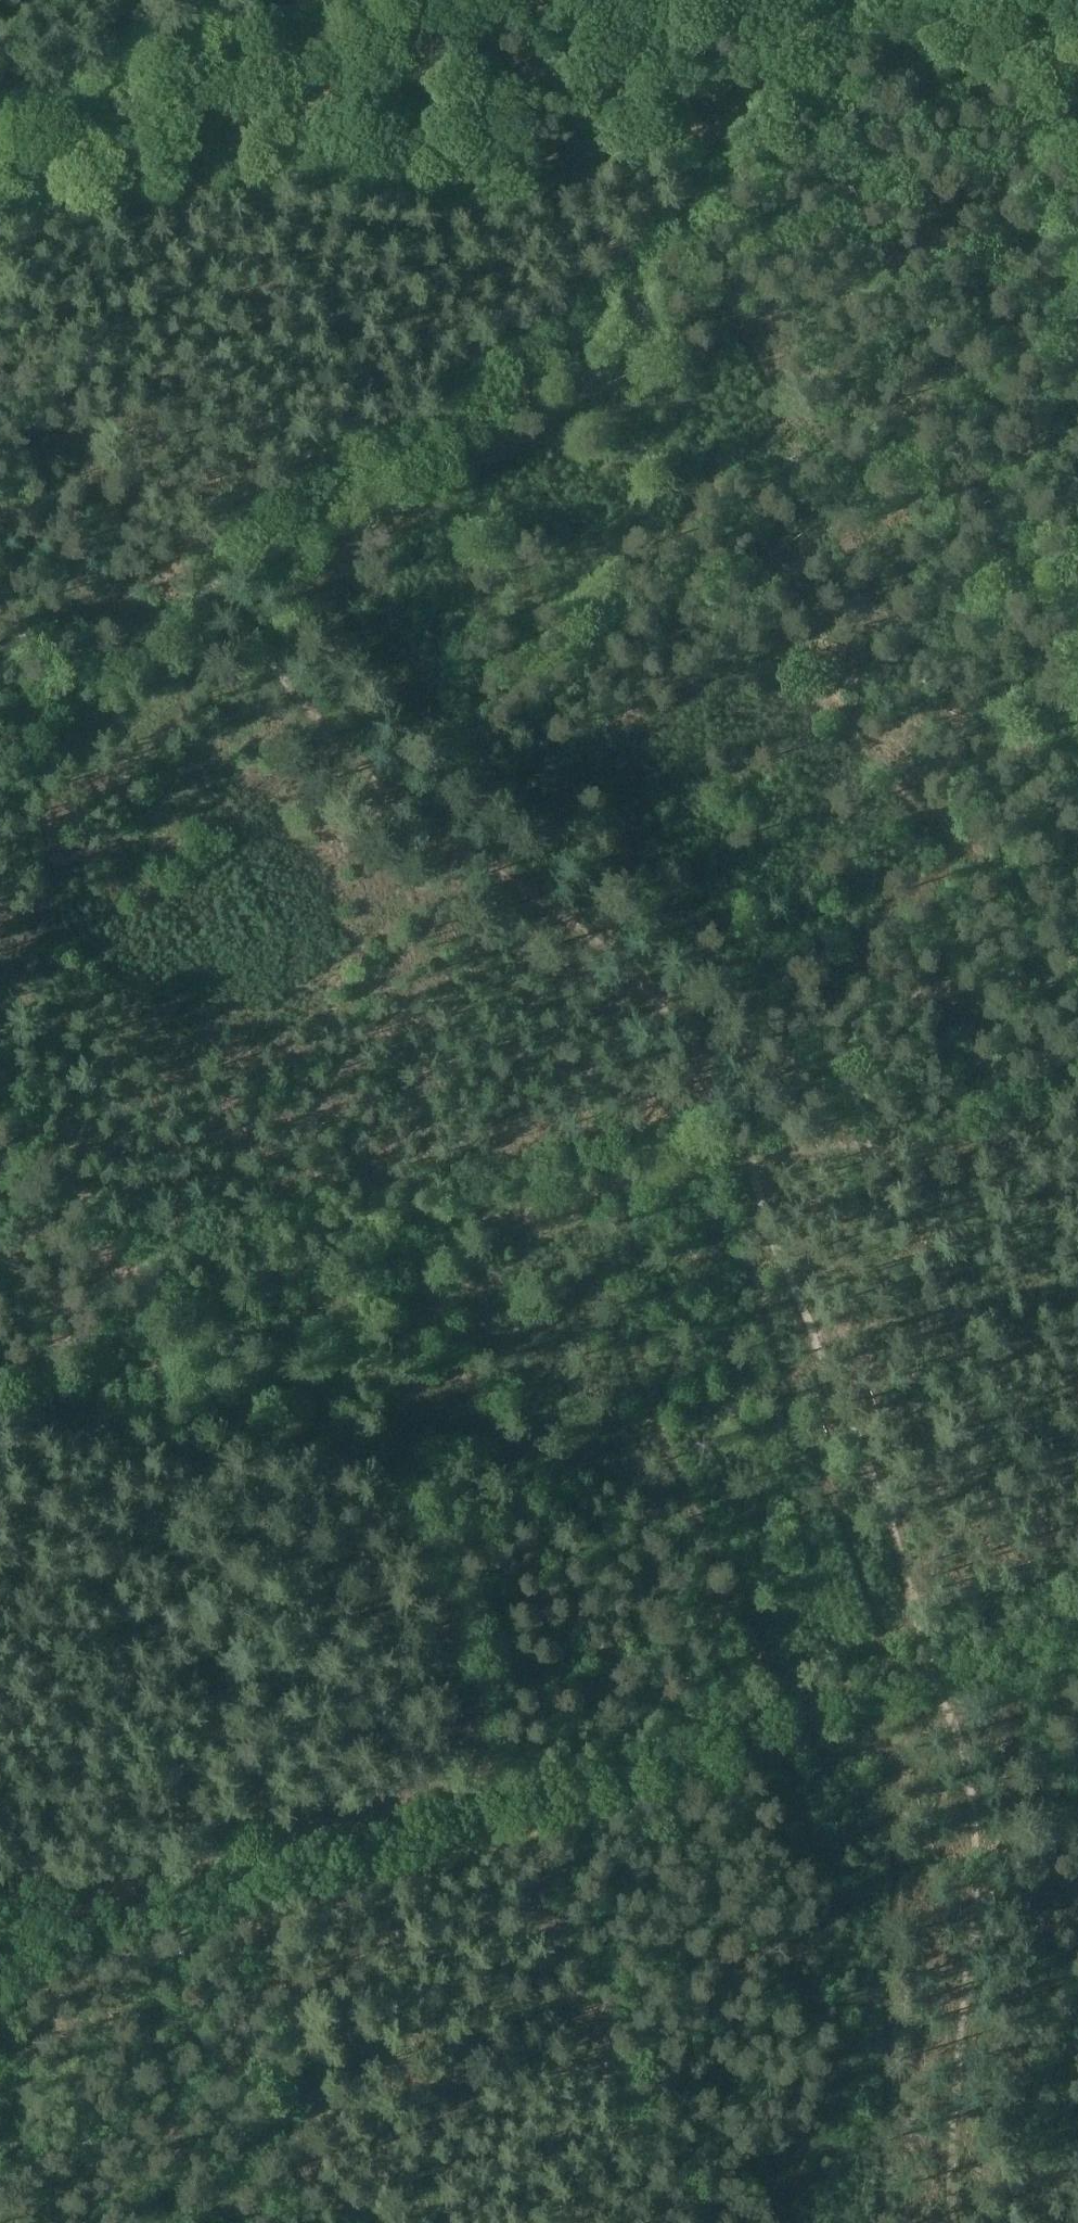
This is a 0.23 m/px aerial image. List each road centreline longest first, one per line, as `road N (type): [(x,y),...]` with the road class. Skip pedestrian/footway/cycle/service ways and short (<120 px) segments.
road 1 (track): [(0,111),(318,0)]
road 2 (track): [(1013,0),(1021,72),(1077,185)]

